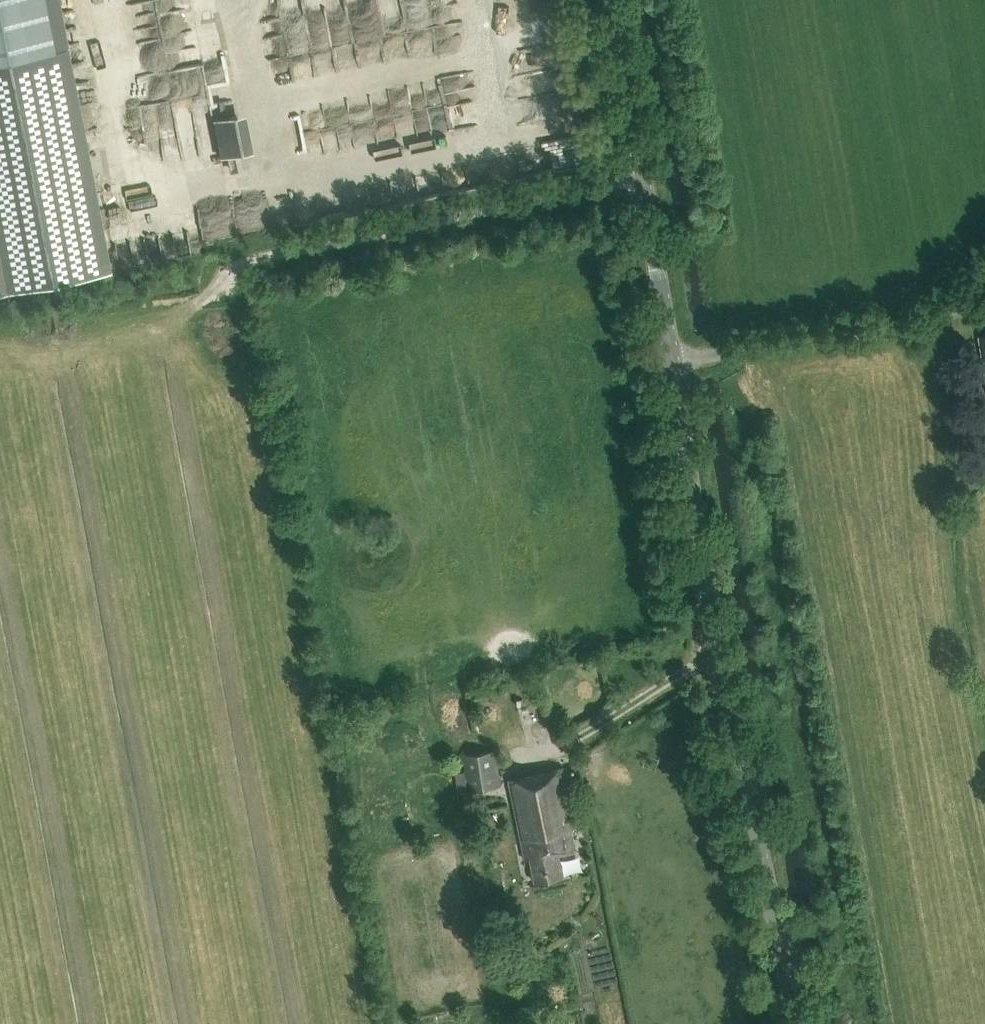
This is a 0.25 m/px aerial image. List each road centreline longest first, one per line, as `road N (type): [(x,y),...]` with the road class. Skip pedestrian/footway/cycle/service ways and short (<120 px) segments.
road 1 (unclassified): [(792,1023),(605,0)]

